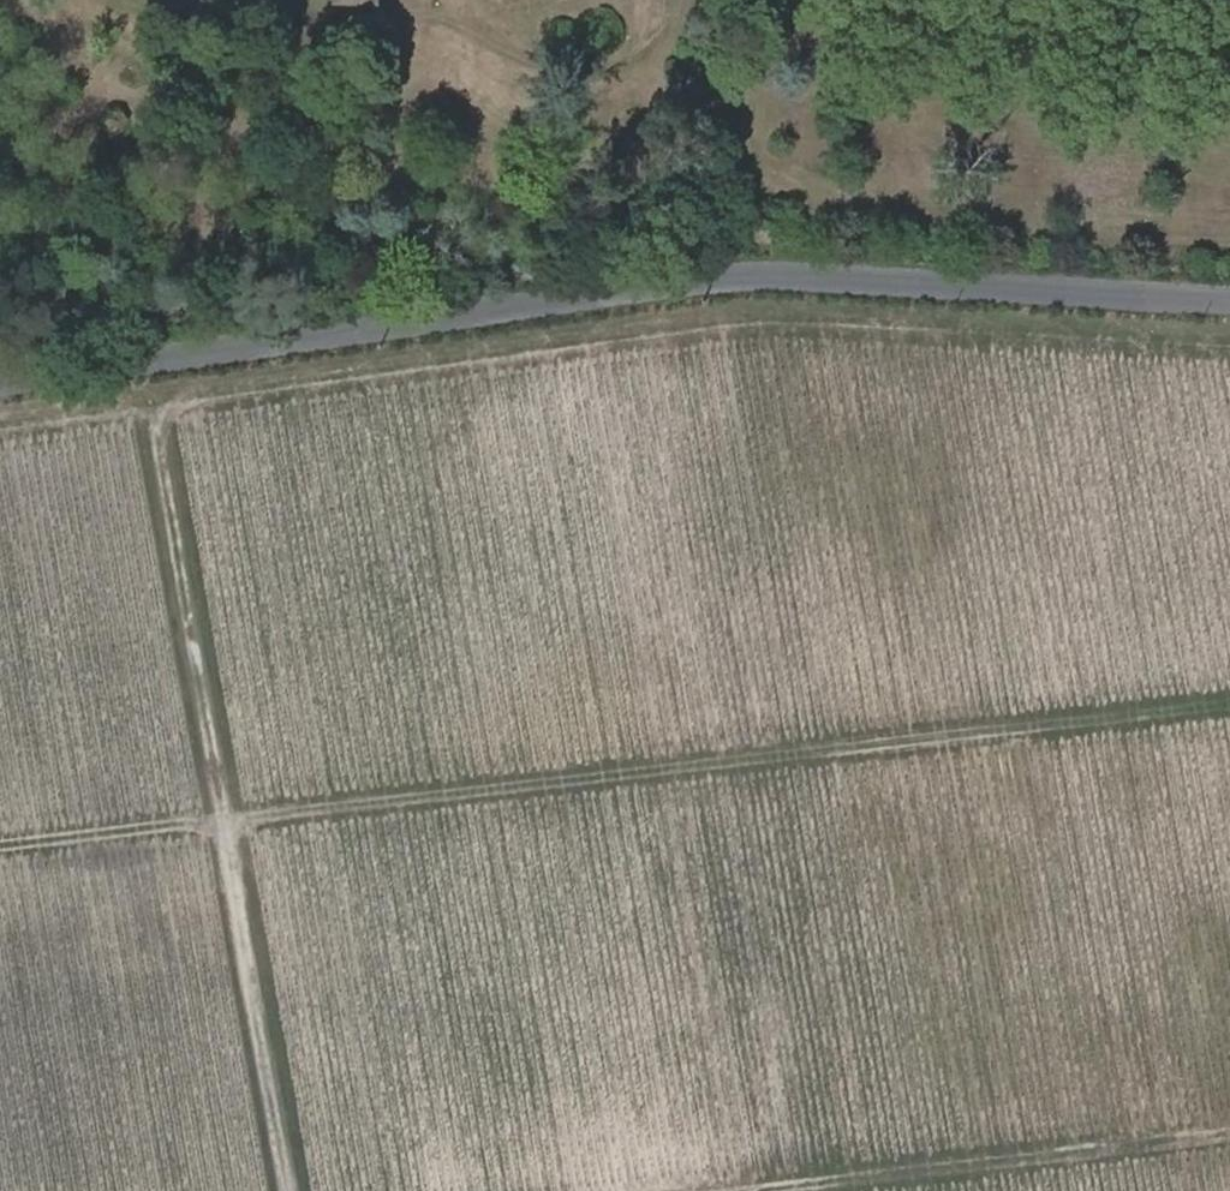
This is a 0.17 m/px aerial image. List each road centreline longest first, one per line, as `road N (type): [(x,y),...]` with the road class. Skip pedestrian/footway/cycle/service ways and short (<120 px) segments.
road 1 (track): [(0,430),(762,320),(1229,347)]
road 2 (tertiary): [(0,380),(758,273),(892,271),(1229,294)]
road 3 (track): [(0,846),(1229,703)]
road 4 (track): [(153,407),(286,1190)]
road 5 (track): [(752,1190),(1229,1137)]
road 6 (track): [(1229,50),(793,0)]
road 7 (track): [(388,19),(436,14),(541,62),(597,67),(635,55),(695,0)]

